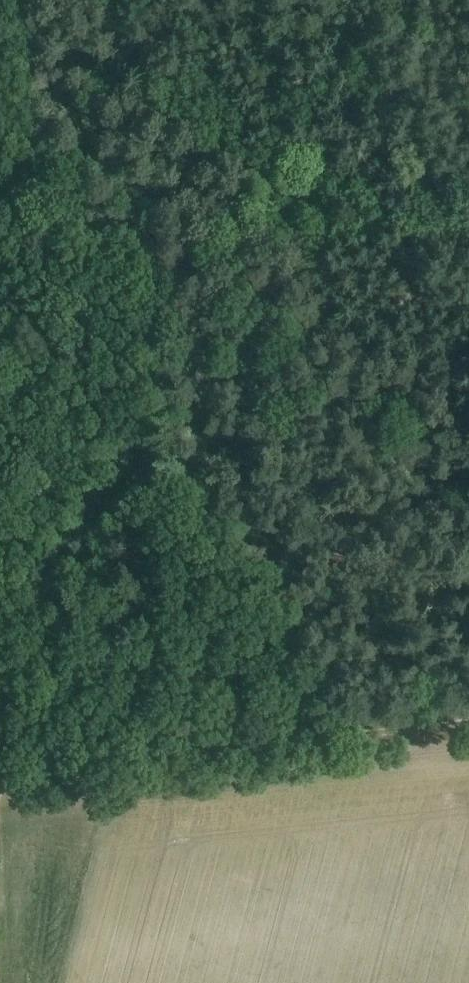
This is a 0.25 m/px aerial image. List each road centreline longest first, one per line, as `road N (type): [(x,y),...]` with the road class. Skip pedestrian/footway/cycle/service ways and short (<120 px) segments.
road 1 (track): [(468,724),(0,777)]

